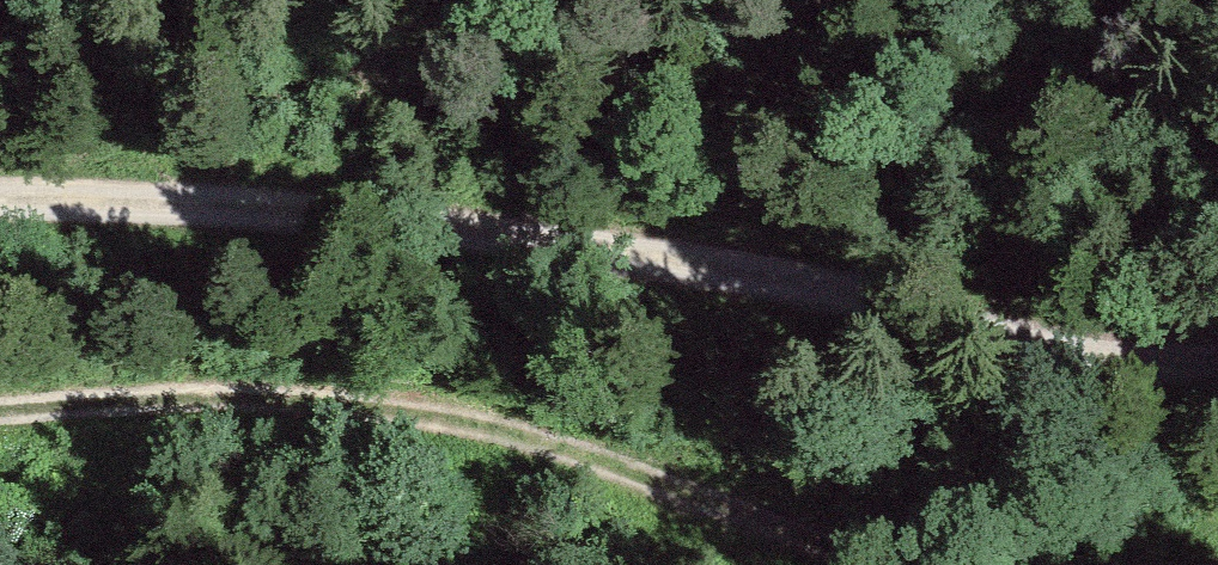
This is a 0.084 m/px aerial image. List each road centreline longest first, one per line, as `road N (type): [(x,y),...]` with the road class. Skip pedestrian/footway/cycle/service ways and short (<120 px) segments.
road 1 (track): [(1217,354),(1070,347),(614,247),(343,215),(0,201)]
road 2 (track): [(879,564),(314,398),(0,404)]

